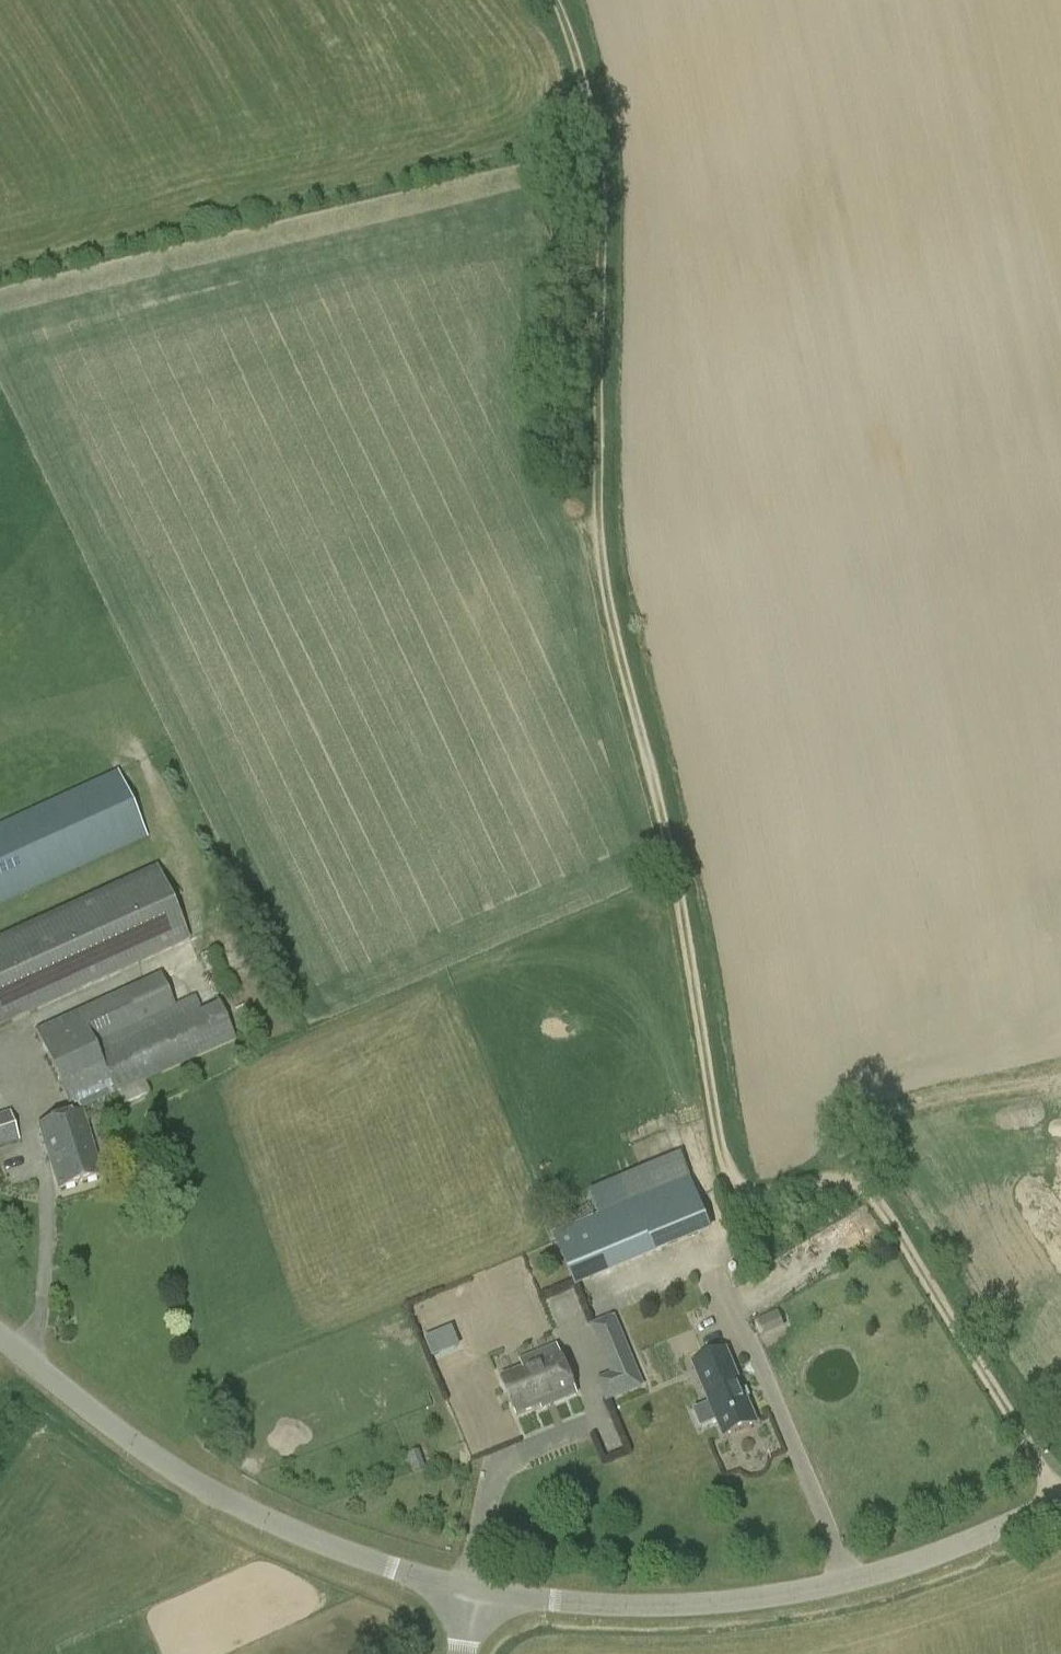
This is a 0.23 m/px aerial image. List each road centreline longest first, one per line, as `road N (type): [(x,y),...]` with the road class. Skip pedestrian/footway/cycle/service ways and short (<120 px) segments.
road 1 (track): [(1055,1504),(905,1242),(875,1209),(850,1193),(766,1209),(727,1178),(666,850),(608,641),(592,545),(589,157),(565,26),(551,0)]
road 2 (unclassified): [(481,1592),(676,1604),(798,1593),(950,1550),(1060,1501)]
road 3 (unclassified): [(481,1592),(354,1552),(180,1472),(0,1330)]

